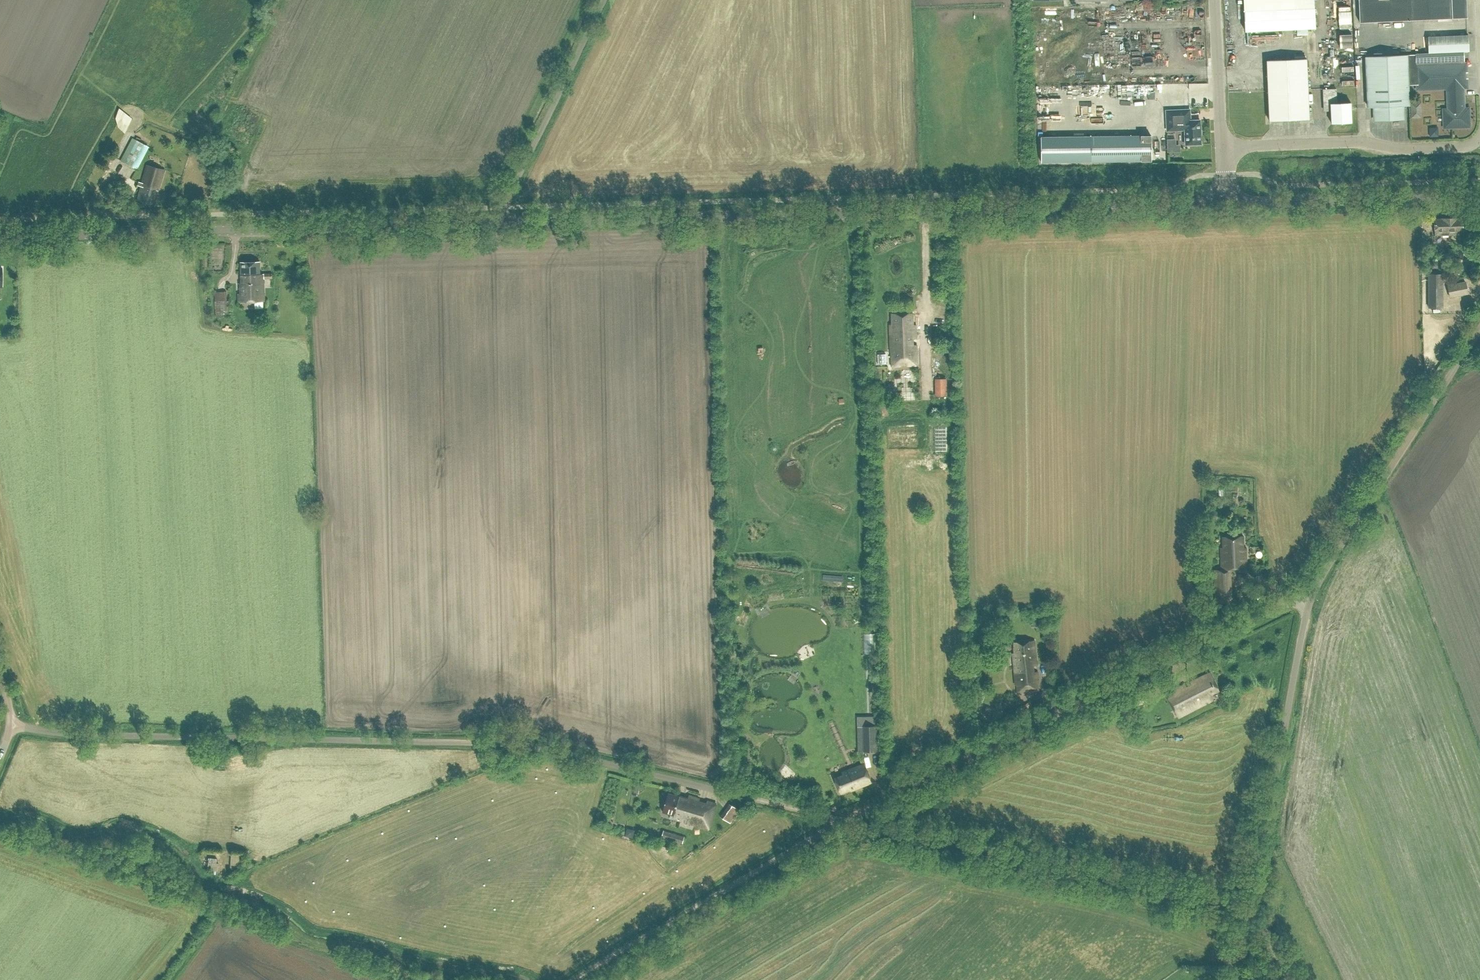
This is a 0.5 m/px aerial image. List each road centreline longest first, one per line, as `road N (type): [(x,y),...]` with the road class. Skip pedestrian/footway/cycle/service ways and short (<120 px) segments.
road 1 (unclassified): [(847,820),(504,743),(141,738),(12,725)]
road 2 (tertiary): [(501,223),(1174,205),(1224,191)]
road 3 (unclassified): [(855,816),(1289,603),(1309,602)]
road 4 (tertiary): [(0,237),(501,223)]
road 5 (track): [(847,820),(1249,911)]
road 6 (unclassified): [(1236,979),(1309,602)]
road 7 (track): [(223,860),(221,883),(266,898),(307,927),(542,979)]
road 8 (unclassified): [(1309,602),(1479,326)]
road 9 (unclassified): [(574,979),(847,820)]
road 10 (unclassified): [(1223,146),(1349,139),(1464,147),(1479,138)]
road 11 (tertiary): [(1224,191),(1259,202),(1479,197)]
road 12 (unclassified): [(501,223),(604,0)]
road 13 (unclassified): [(1223,146),(1216,0)]

